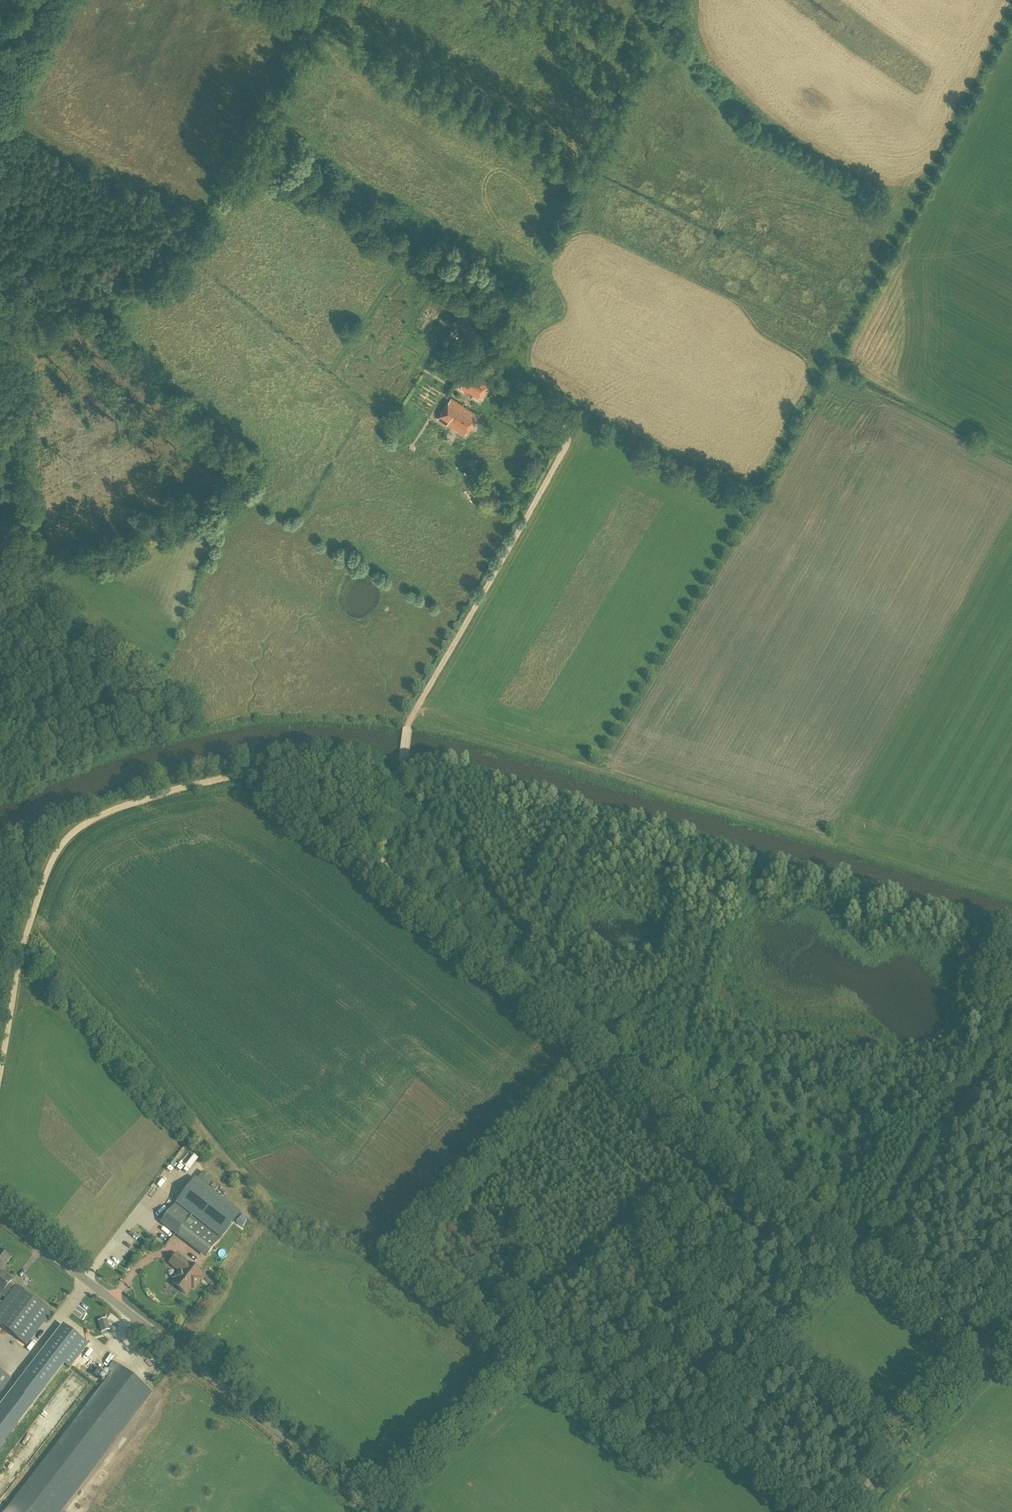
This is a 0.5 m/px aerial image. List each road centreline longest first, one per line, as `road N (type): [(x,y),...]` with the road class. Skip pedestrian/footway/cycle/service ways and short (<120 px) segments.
road 1 (track): [(0,1054),(20,938),(52,839),(70,823),(114,803),(245,770),(299,764),(395,772),(378,859),(384,883),(976,1351),(1011,1362)]
road 2 (unclassified): [(385,1511),(0,1211)]
road 3 (unclassified): [(844,1511),(990,1333),(1011,1291)]

